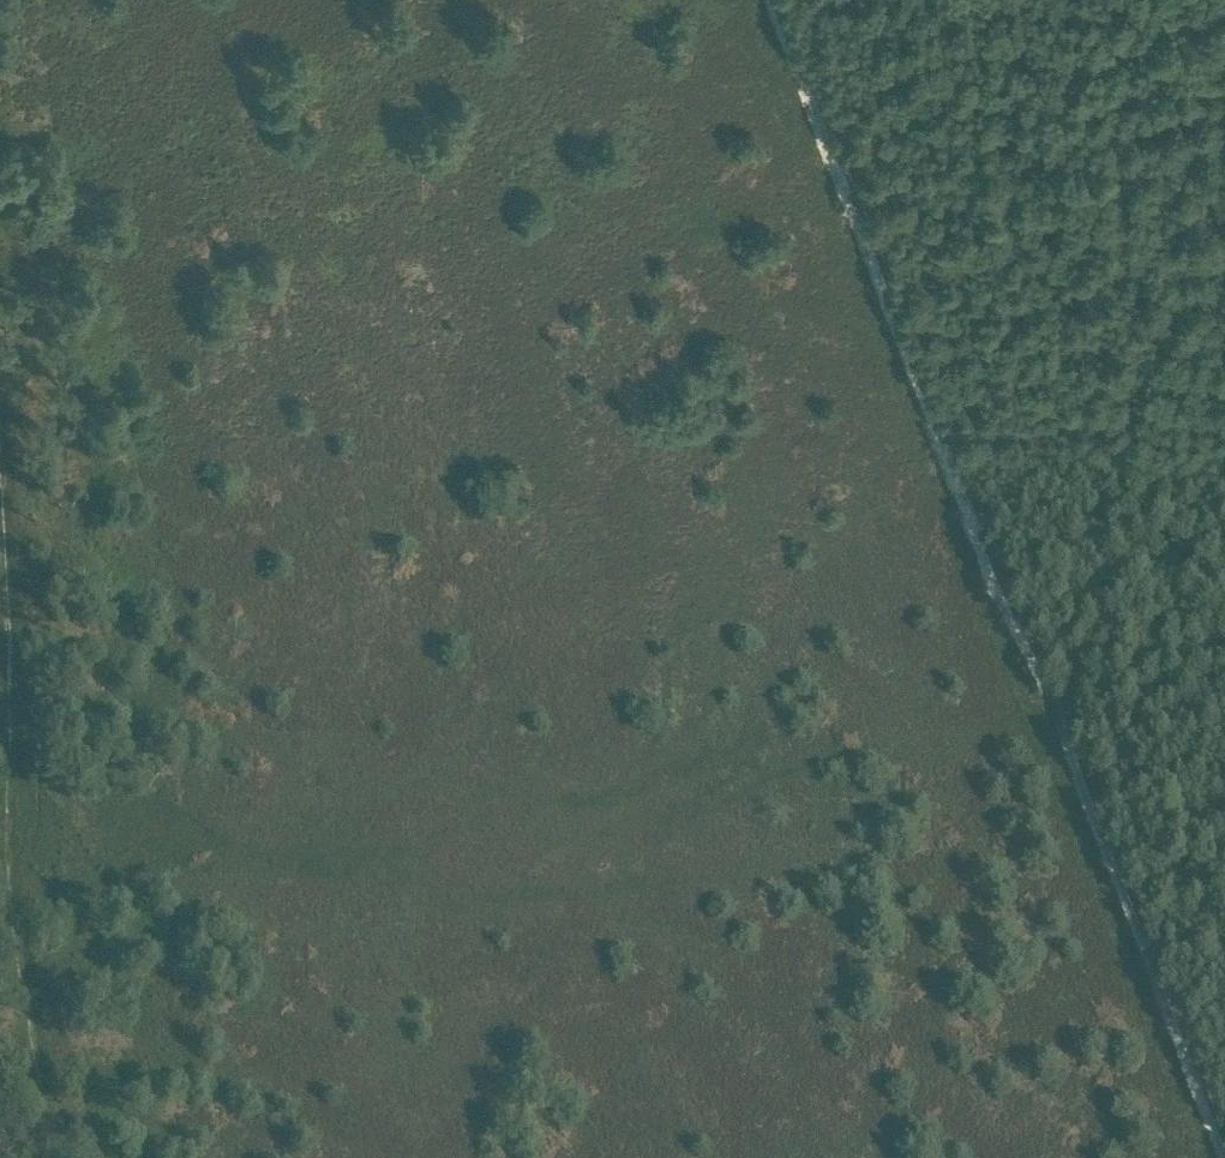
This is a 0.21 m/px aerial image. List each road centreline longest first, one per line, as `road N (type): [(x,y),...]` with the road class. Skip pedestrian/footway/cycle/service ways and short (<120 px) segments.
road 1 (track): [(772,0),(1222,1157)]

